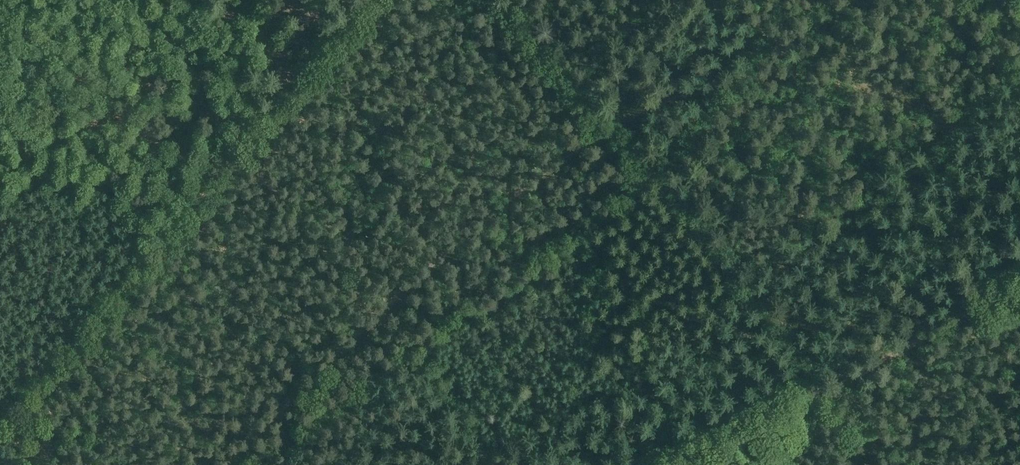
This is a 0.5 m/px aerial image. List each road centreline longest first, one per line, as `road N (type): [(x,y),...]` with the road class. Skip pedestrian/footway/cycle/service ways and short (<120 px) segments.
road 1 (track): [(159,261),(389,0)]
road 2 (track): [(0,429),(159,261)]
road 3 (track): [(819,385),(1019,282)]
road 4 (track): [(680,464),(819,385)]

